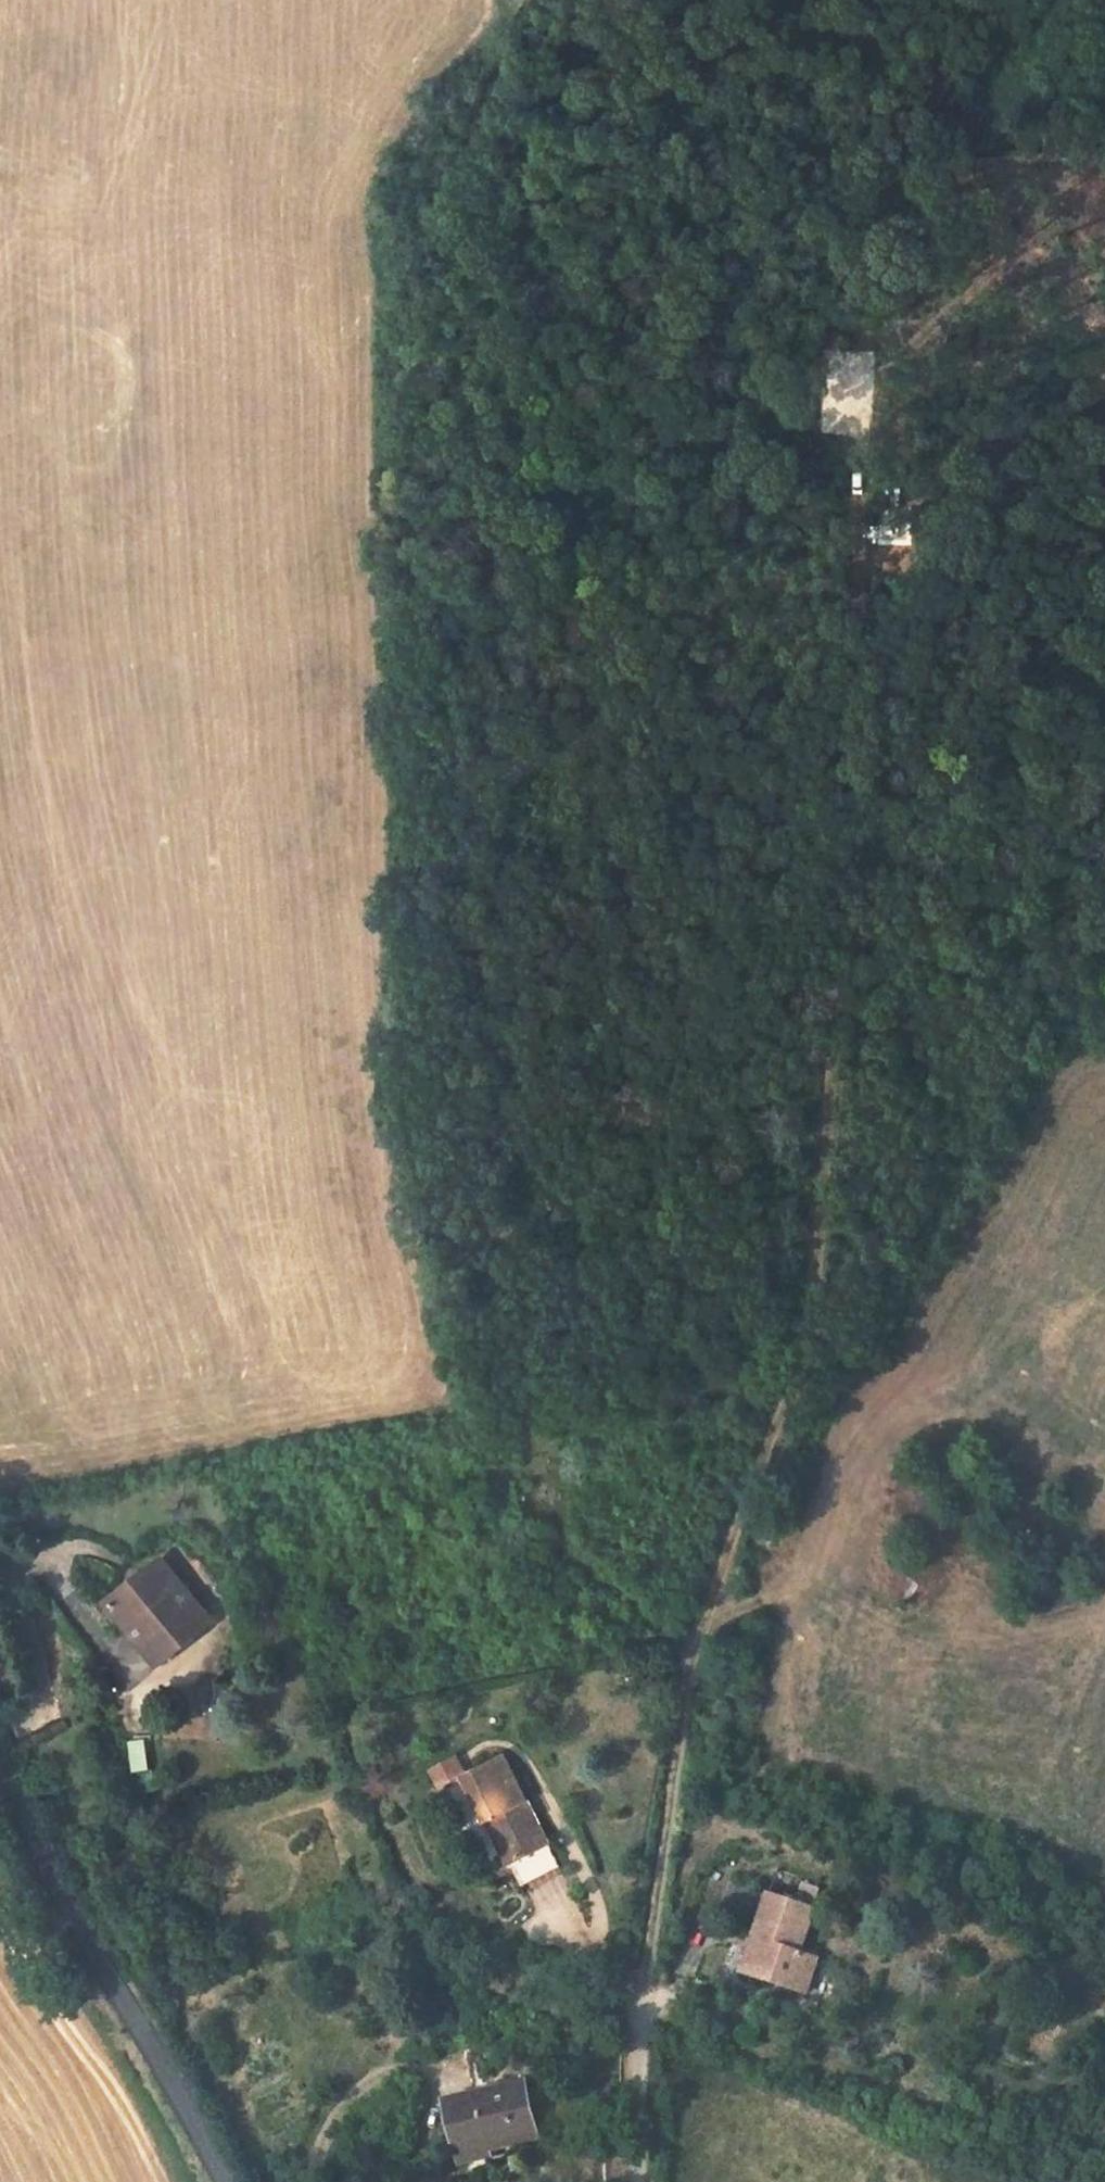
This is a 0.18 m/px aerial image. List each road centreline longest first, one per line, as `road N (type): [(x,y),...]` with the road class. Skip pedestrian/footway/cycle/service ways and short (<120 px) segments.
road 1 (track): [(641,2013),(655,1826),(796,1346),(831,591),(852,289),(868,234),(856,212),(860,163),(970,165),(1023,149),(1104,146)]
road 2 (unclassified): [(224,2181),(0,1771)]
road 3 (residential): [(634,2181),(641,2013)]

